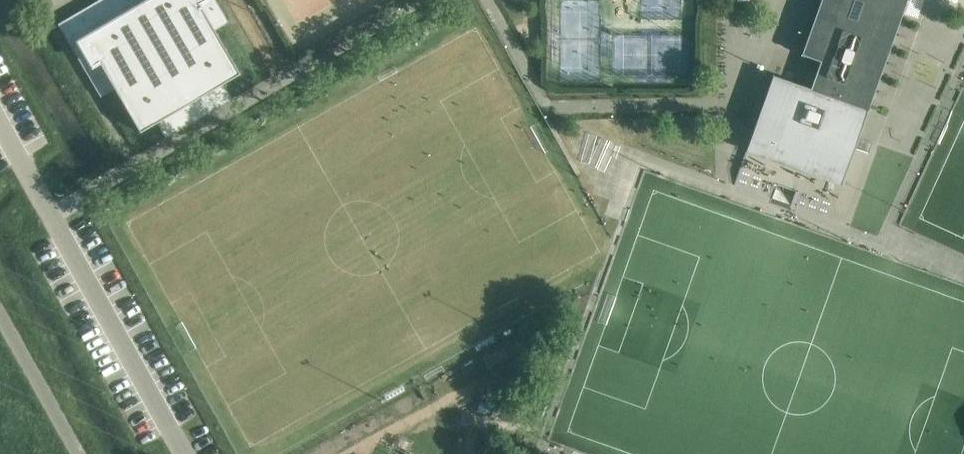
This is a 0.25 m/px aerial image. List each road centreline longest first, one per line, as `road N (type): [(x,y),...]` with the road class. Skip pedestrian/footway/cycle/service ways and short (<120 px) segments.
road 1 (unclassified): [(0,125),(185,453)]

